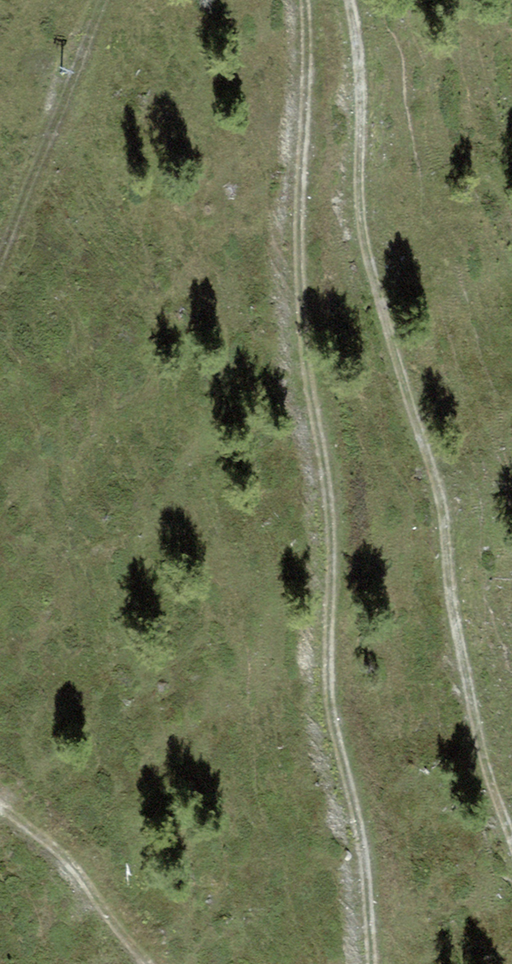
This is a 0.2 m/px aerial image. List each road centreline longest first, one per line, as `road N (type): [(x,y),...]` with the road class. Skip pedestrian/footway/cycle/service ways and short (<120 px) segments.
road 1 (track): [(375,963),(313,341),(311,0)]
road 2 (track): [(511,830),(448,510),(370,260),(354,0)]
road 3 (track): [(0,771),(72,831),(129,900),(166,963)]

